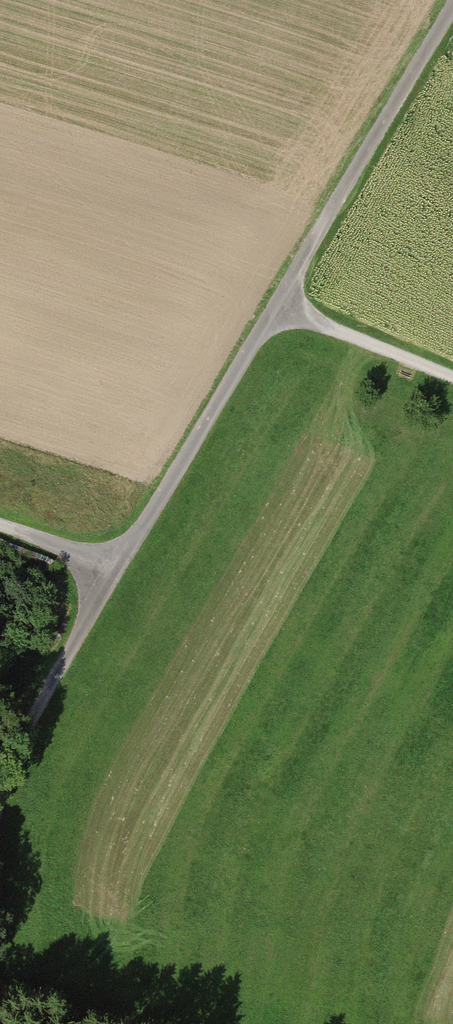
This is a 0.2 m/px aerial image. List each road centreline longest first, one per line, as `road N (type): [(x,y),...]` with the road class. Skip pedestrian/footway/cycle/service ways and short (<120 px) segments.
road 1 (track): [(452,12),(277,309)]
road 2 (track): [(277,309),(112,576)]
road 3 (track): [(112,576),(40,697),(0,809)]
road 4 (track): [(277,309),(452,380)]
road 5 (track): [(112,576),(59,546),(0,527)]

